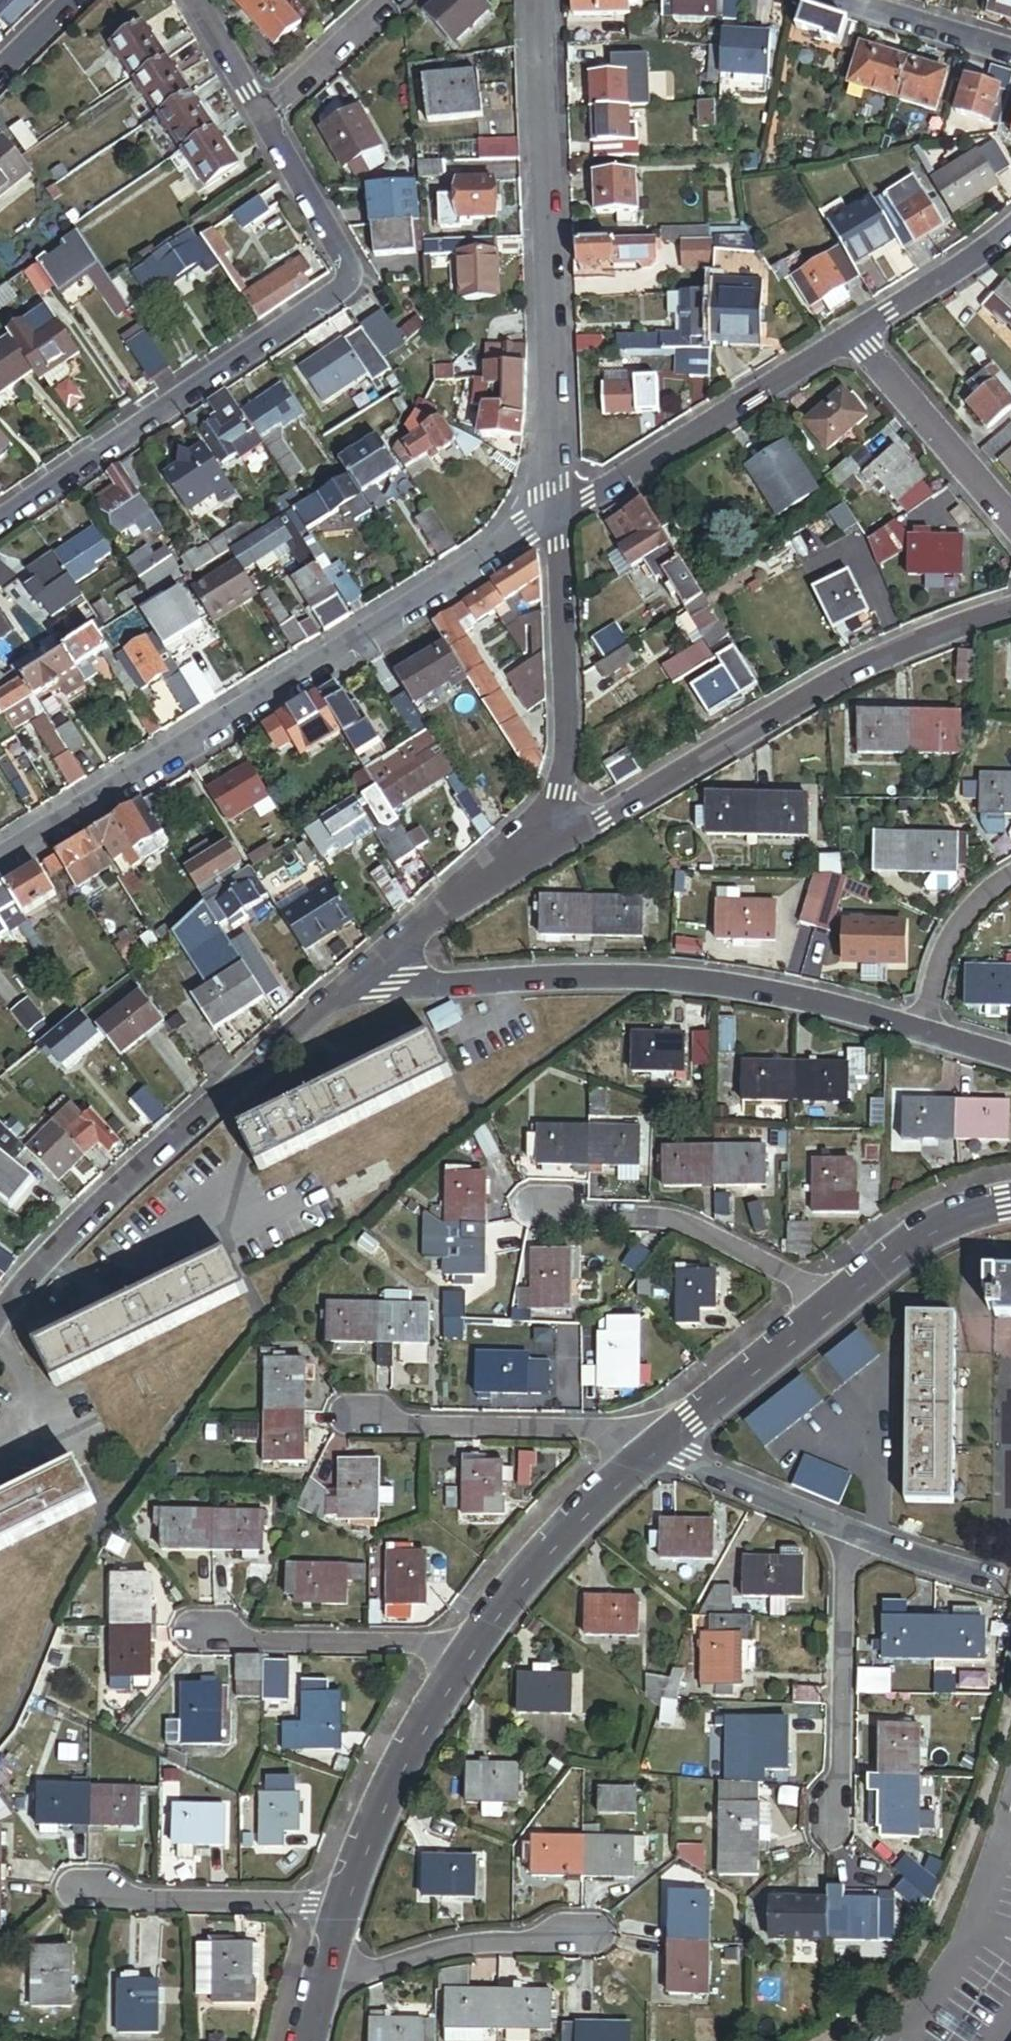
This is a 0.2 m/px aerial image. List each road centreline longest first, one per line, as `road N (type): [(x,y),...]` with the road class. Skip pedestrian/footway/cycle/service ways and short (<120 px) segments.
road 1 (residential): [(0,861),(559,514)]
road 2 (residential): [(0,517),(342,289),(345,252),(262,118)]
road 3 (residential): [(916,1029),(747,987),(641,975),(352,982)]
road 4 (residential): [(1010,611),(813,688),(605,822),(541,842)]
road 5 (residential): [(559,514),(543,0)]
road 6 (residential): [(352,982),(53,1255),(0,1324)]
road 7 (residential): [(559,514),(863,334)]
road 8 (residential): [(559,514),(563,791),(541,842)]
road 9 (residential): [(350,1425),(596,1427),(670,1440)]
road 10 (residential): [(538,1218),(687,1224),(828,1309)]
road 11 (residential): [(845,1529),(842,1780),(833,1822)]
road 12 (residential): [(480,1641),(423,1735),(352,1902)]
road 13 (residential): [(596,1936),(463,1944),(326,1988)]
road 14 (residential): [(204,1638),(480,1641)]
road 15 (residential): [(89,1892),(160,1901),(352,1902)]
road 16 (residential): [(654,1453),(480,1641)]
road 17 (residential): [(541,842),(352,982)]
road 18 (residential): [(1010,516),(863,334)]
road 19 (residential): [(1010,1206),(965,1217),(911,1245),(828,1309)]
road 20 (residential): [(845,1529),(654,1453)]
road 21 (residential): [(828,1309),(670,1440)]
road 22 (residential): [(916,1029),(953,927),(1010,872)]
road 23 (residential): [(834,0),(1010,55)]
road 24 (residential): [(863,334),(1010,232)]
road 25 (residential): [(262,118),(392,0)]
road 26 (residential): [(1010,1583),(845,1529)]
road 27 (residential): [(262,118),(196,0)]

